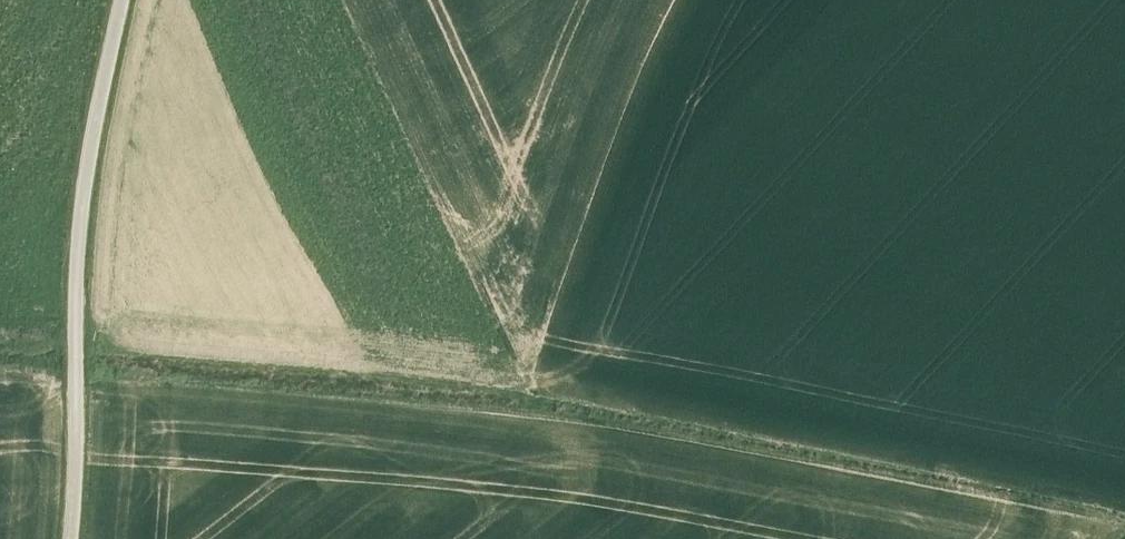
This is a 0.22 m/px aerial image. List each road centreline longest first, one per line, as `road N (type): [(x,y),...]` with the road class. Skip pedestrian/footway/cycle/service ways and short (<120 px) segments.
road 1 (unclassified): [(120,0),(79,235),(67,538)]

